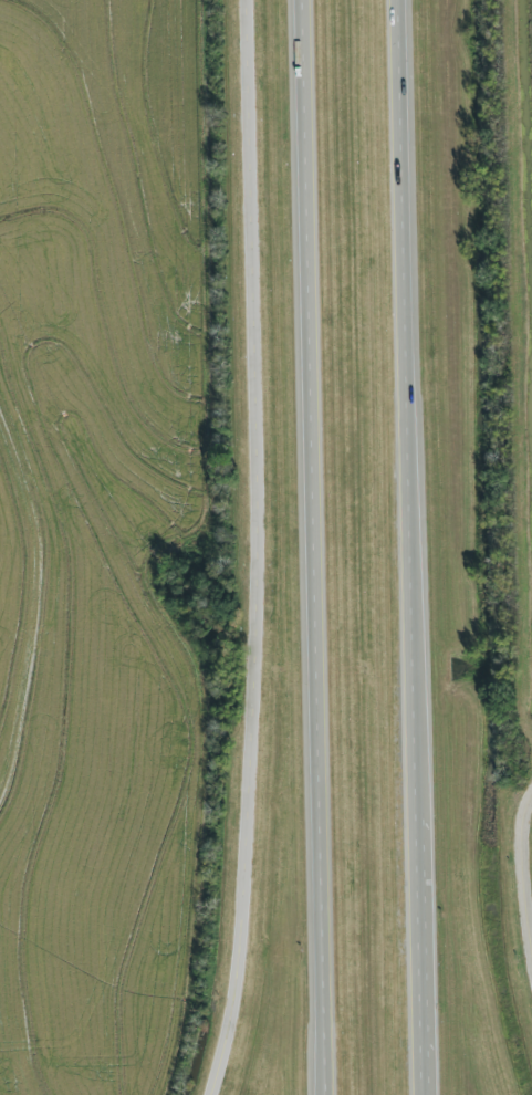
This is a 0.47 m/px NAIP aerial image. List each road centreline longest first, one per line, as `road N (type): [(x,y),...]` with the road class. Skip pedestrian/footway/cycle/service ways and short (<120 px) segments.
road 1 (tertiary): [(250,0),(261,587),(246,958),(218,1094)]
road 2 (trunk): [(307,0),(332,1094)]
road 3 (trunk): [(429,1094),(405,0)]

